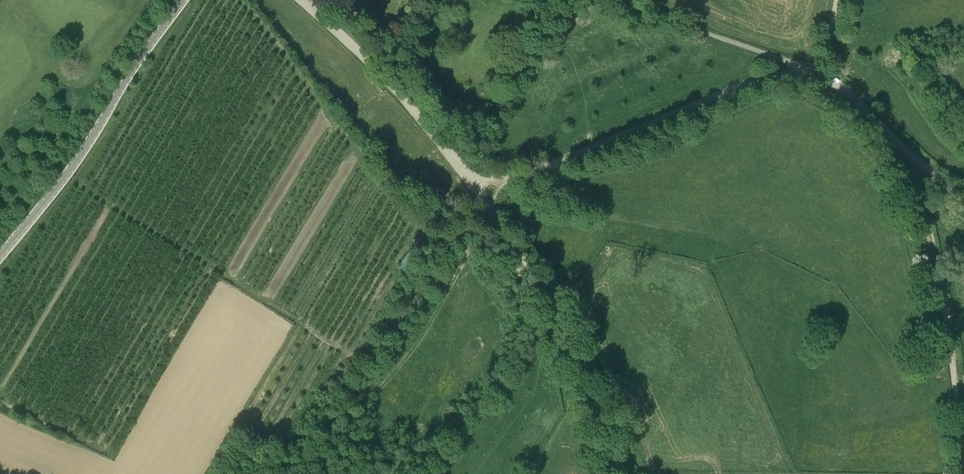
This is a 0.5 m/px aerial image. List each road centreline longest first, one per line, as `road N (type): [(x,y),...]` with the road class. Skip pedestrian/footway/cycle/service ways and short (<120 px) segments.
road 1 (unclassified): [(817,74),(756,80),(533,171),(477,173)]
road 2 (track): [(954,473),(952,359),(912,156)]
road 3 (tertiary): [(0,256),(74,164),(183,0)]
road 4 (unclassified): [(477,173),(454,158),(301,0)]
road 5 (unclassified): [(817,74),(616,0)]
road 6 (track): [(477,173),(483,198),(572,358)]
road 7 (unclassified): [(963,199),(817,74)]
road 8 (track): [(572,358),(621,473)]

